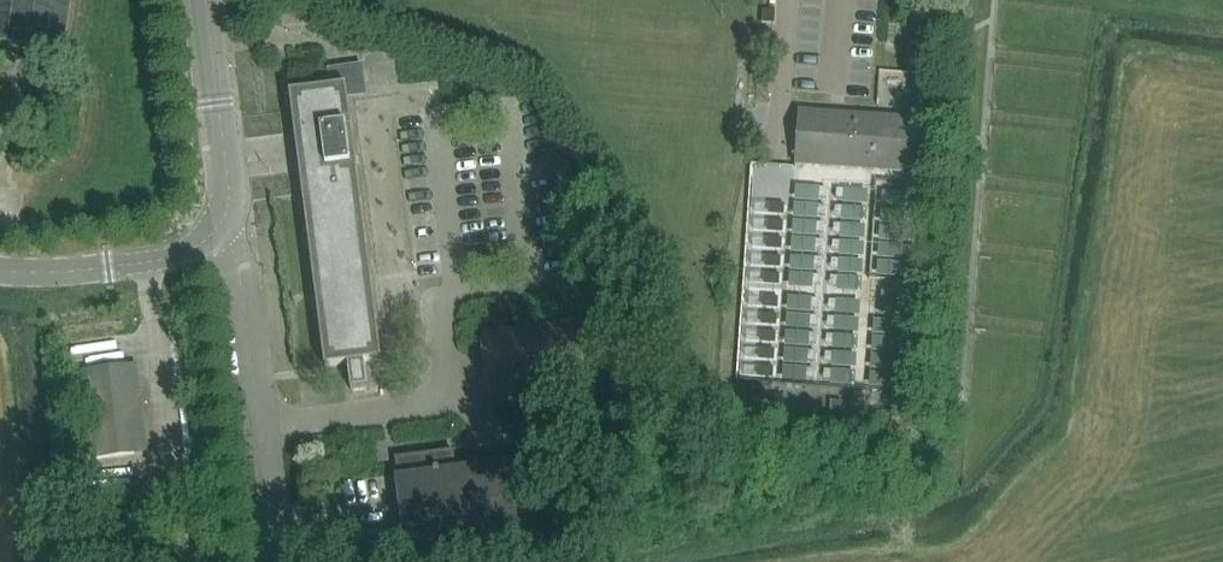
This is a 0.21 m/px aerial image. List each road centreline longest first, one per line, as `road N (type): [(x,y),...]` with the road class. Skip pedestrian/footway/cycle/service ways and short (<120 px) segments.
road 1 (unclassified): [(0,270),(146,262),(215,233),(229,192),(205,0)]

